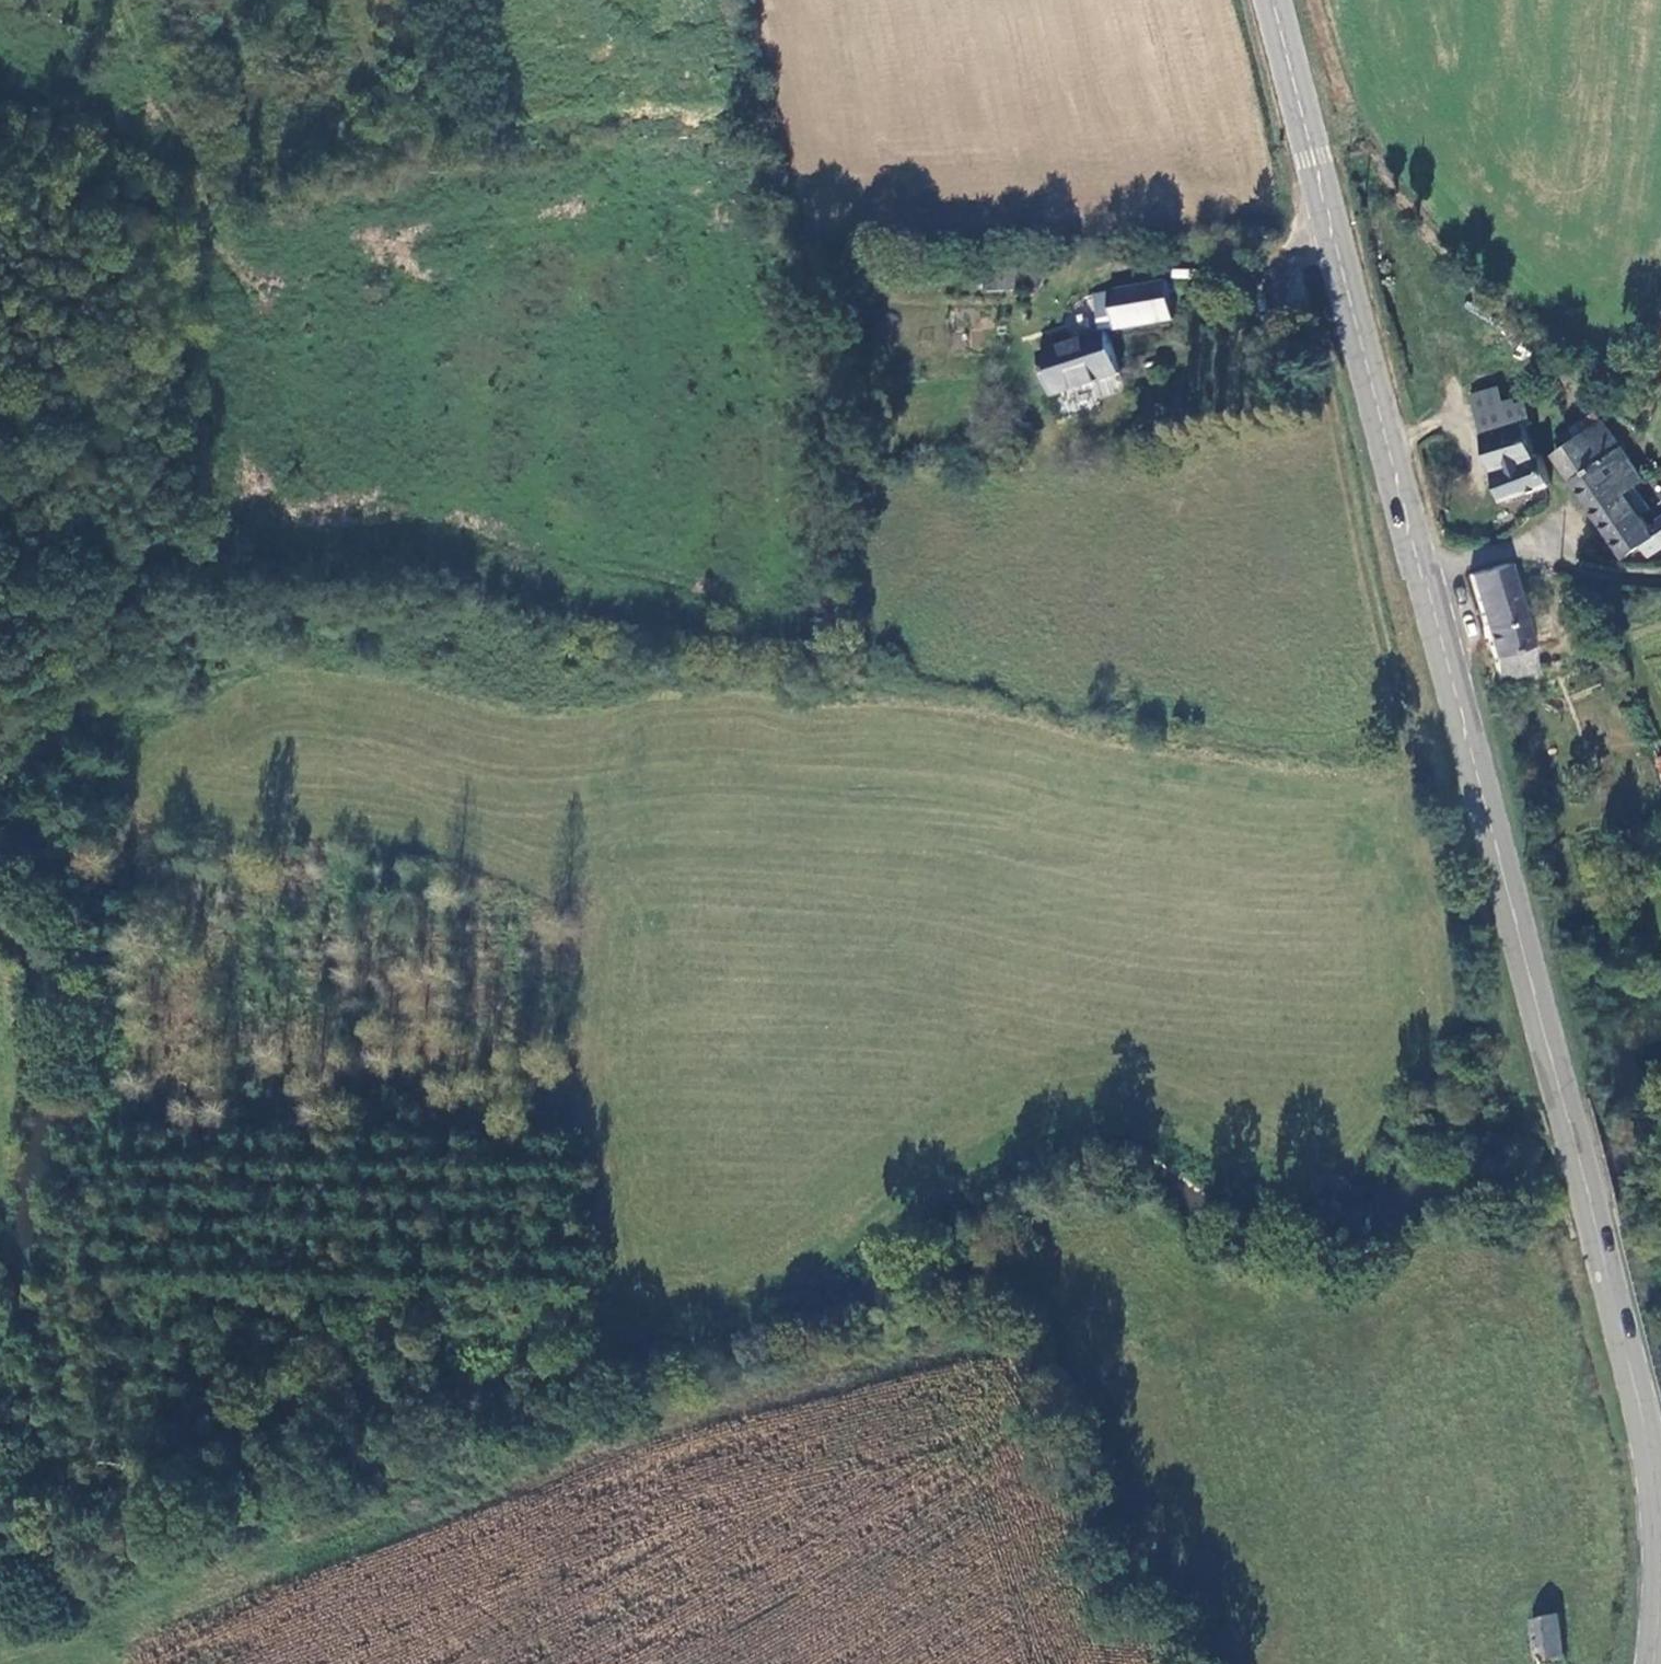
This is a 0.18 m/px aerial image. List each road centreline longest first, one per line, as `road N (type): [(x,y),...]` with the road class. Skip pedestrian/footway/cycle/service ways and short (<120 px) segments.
road 1 (secondary): [(1272,0),(1585,1204),(1653,1522),(1650,1663)]

